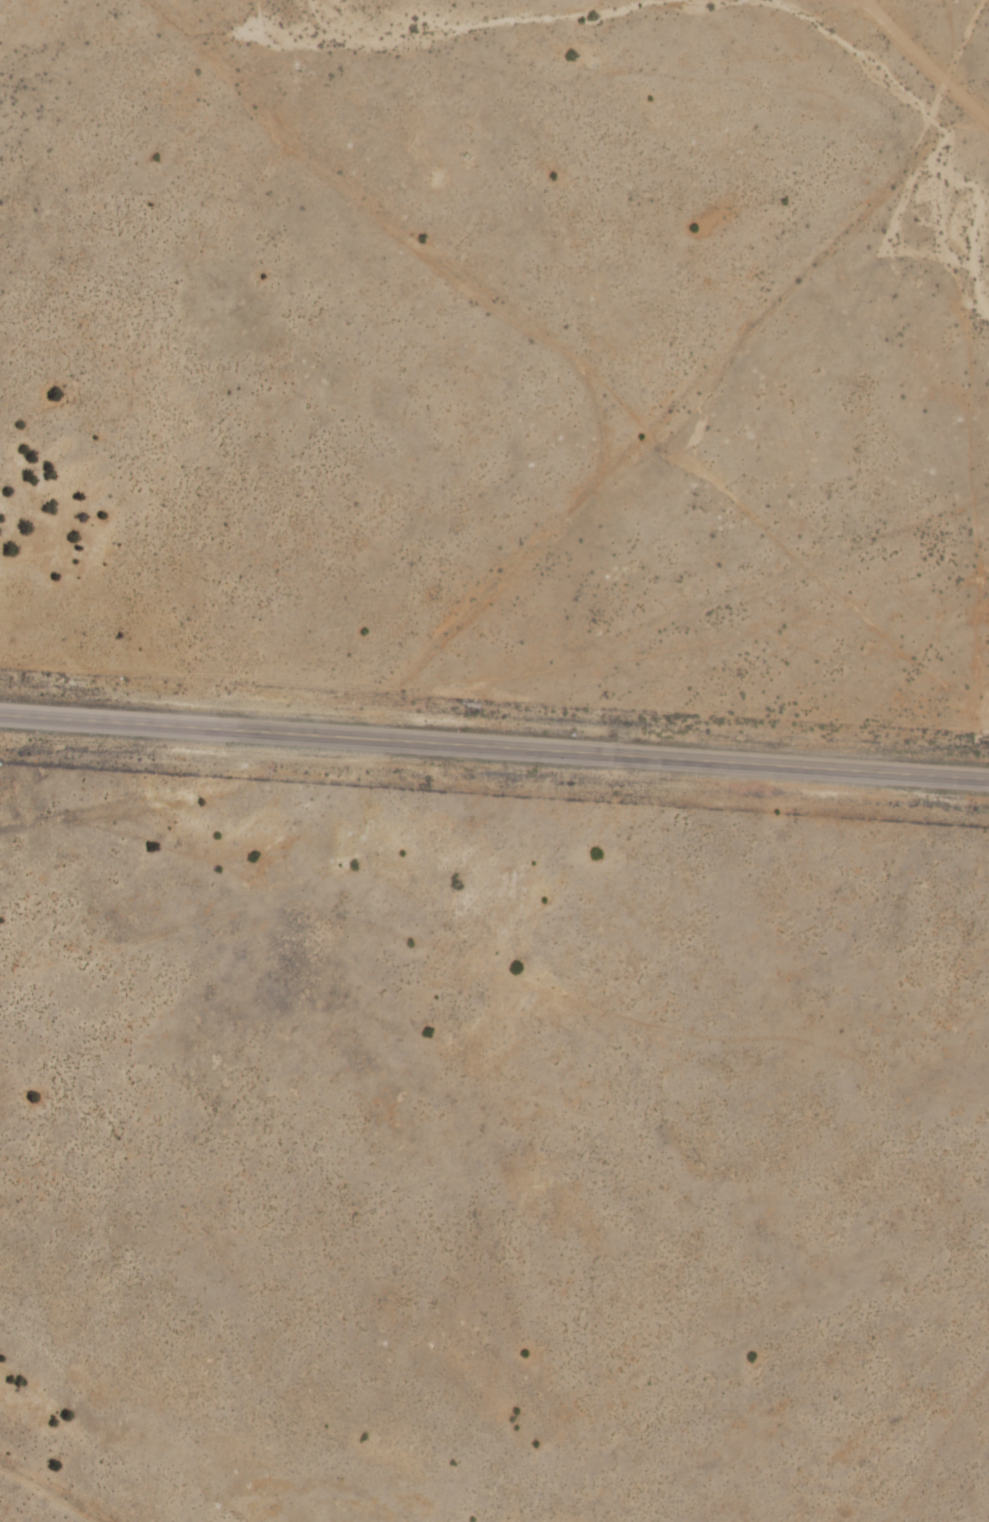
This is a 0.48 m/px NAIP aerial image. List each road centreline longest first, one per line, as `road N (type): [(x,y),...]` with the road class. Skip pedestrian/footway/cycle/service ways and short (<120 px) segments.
road 1 (secondary): [(0,713),(988,778)]

